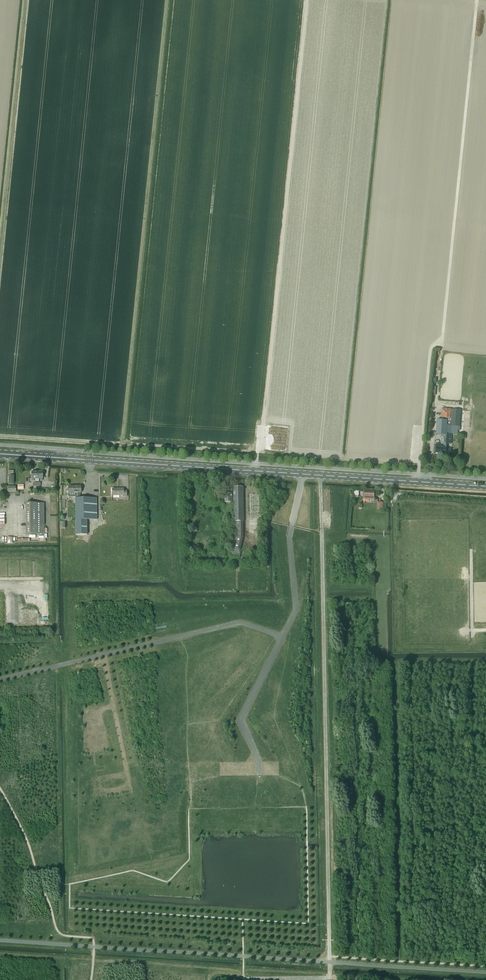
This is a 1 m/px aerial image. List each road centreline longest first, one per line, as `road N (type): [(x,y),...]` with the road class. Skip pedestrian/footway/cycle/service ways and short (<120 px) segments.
road 1 (secondary): [(485,486),(0,454)]
road 2 (track): [(256,470),(305,0)]
road 3 (track): [(329,925),(320,474)]
road 4 (track): [(432,446),(478,0)]
road 5 (track): [(0,680),(240,622),(282,637)]
road 6 (track): [(93,959),(231,969),(243,979),(328,978)]
road 7 (track): [(282,637),(241,722),(259,774)]

